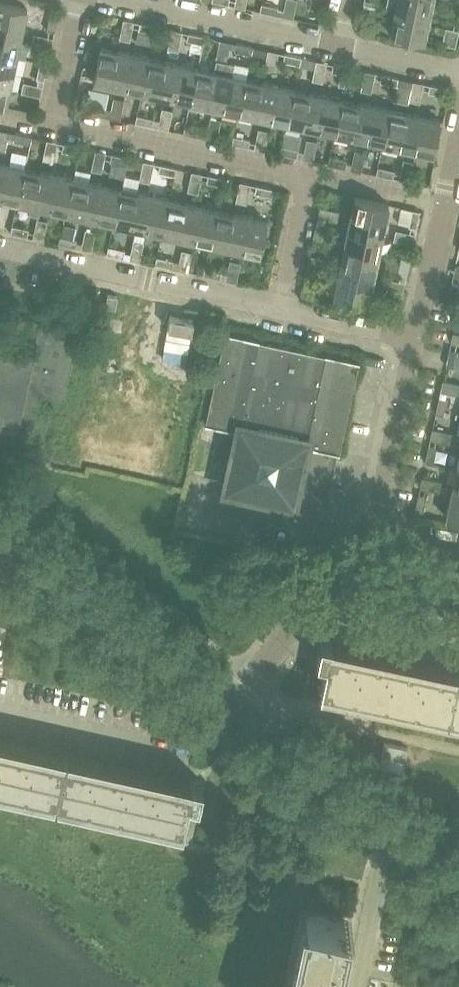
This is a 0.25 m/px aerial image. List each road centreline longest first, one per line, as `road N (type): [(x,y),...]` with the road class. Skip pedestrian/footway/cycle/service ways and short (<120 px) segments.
road 1 (residential): [(282,310),(309,171),(56,121)]
road 2 (residential): [(233,702),(0,522)]
road 3 (residential): [(282,310),(0,252)]
road 4 (residential): [(458,862),(233,702)]
road 5 (residential): [(338,41),(147,0)]
road 6 (residential): [(374,524),(417,335)]
road 7 (residential): [(417,335),(458,149)]
road 8 (residential): [(317,598),(358,622),(458,644)]
road 9 (residential): [(417,335),(282,310)]
road 10 (residential): [(233,702),(317,598)]
road 11 (residential): [(56,121),(79,0)]
road 12 (residential): [(458,68),(338,41)]

